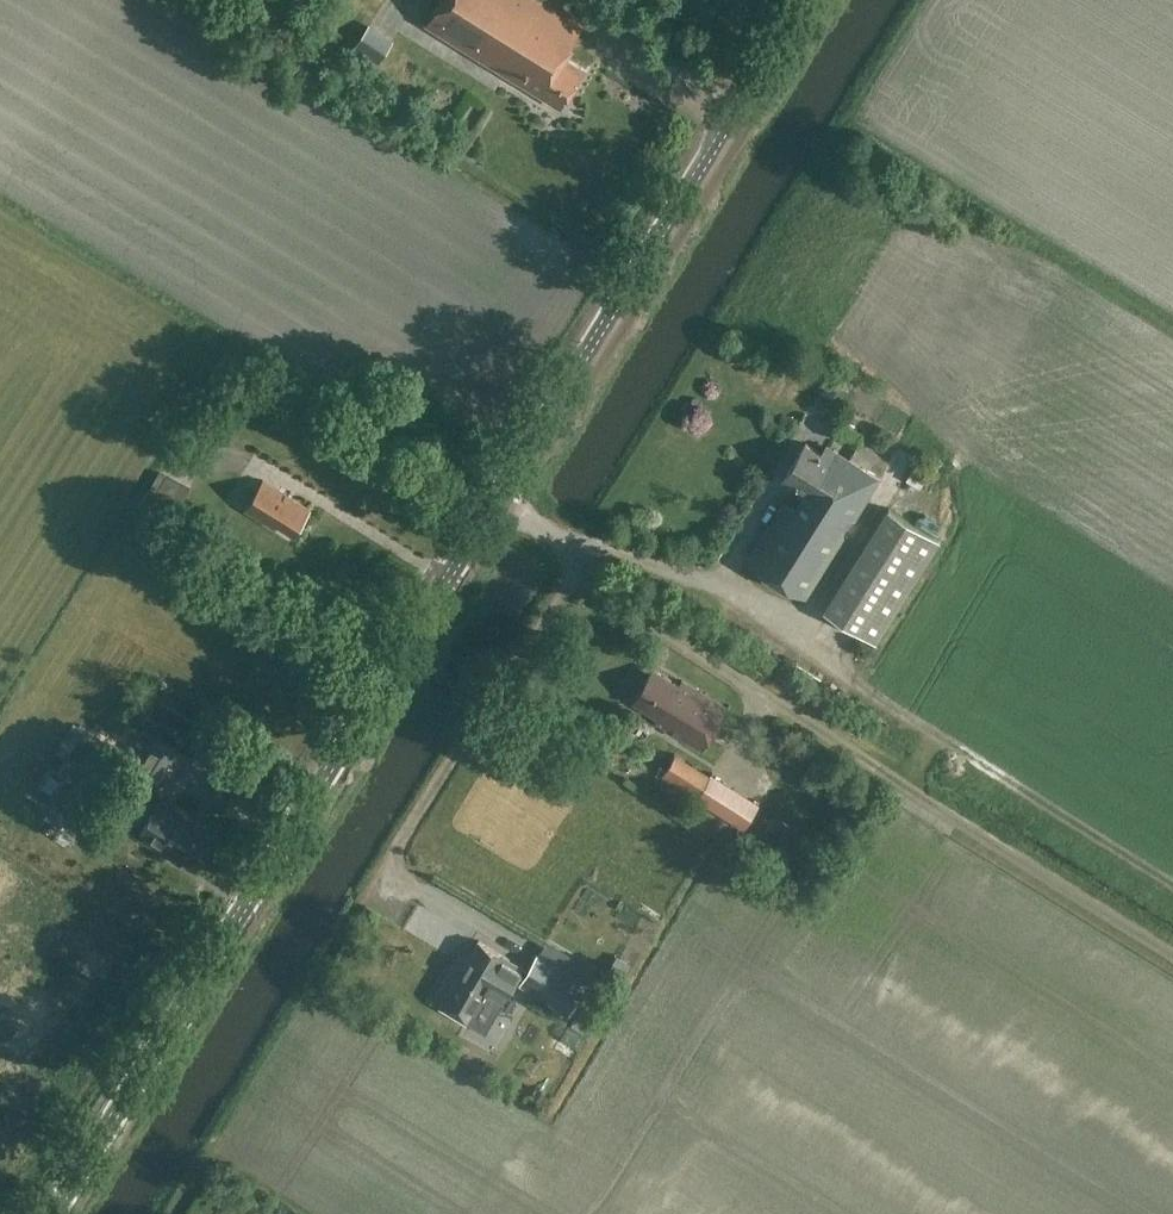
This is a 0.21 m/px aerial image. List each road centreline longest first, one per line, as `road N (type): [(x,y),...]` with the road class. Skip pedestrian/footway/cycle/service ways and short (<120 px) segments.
road 1 (tertiary): [(54,1213),(806,0)]
road 2 (track): [(1172,891),(904,728),(856,693),(829,646),(701,581)]

